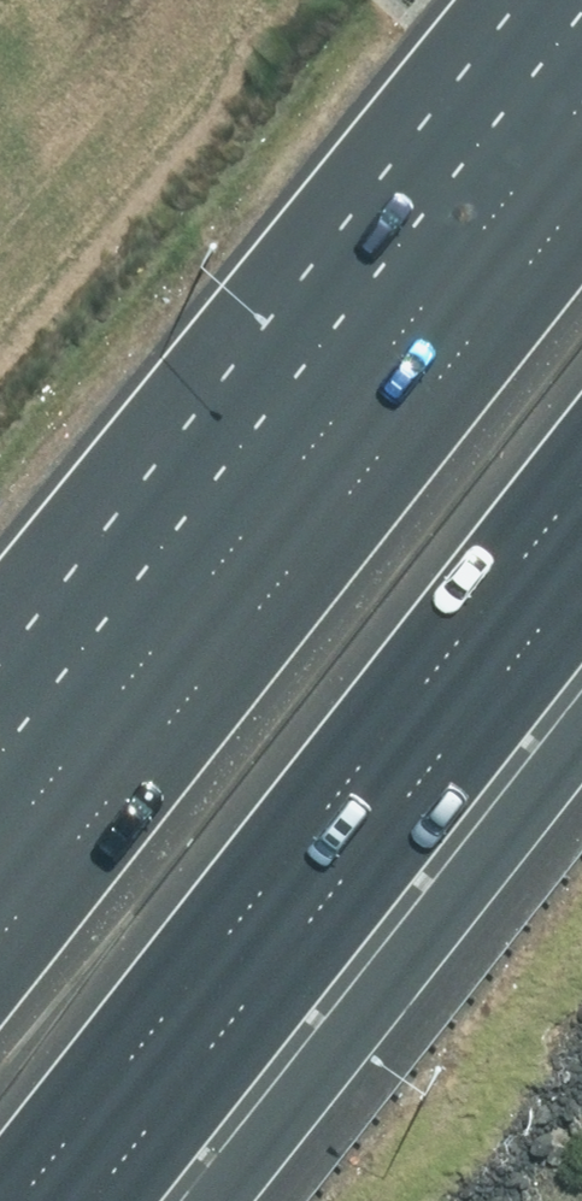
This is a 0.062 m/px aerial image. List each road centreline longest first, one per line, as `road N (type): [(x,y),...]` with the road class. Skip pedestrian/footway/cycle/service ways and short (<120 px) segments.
road 1 (motorway): [(0,935),(581,195)]
road 2 (motorway): [(581,485),(20,1200)]

